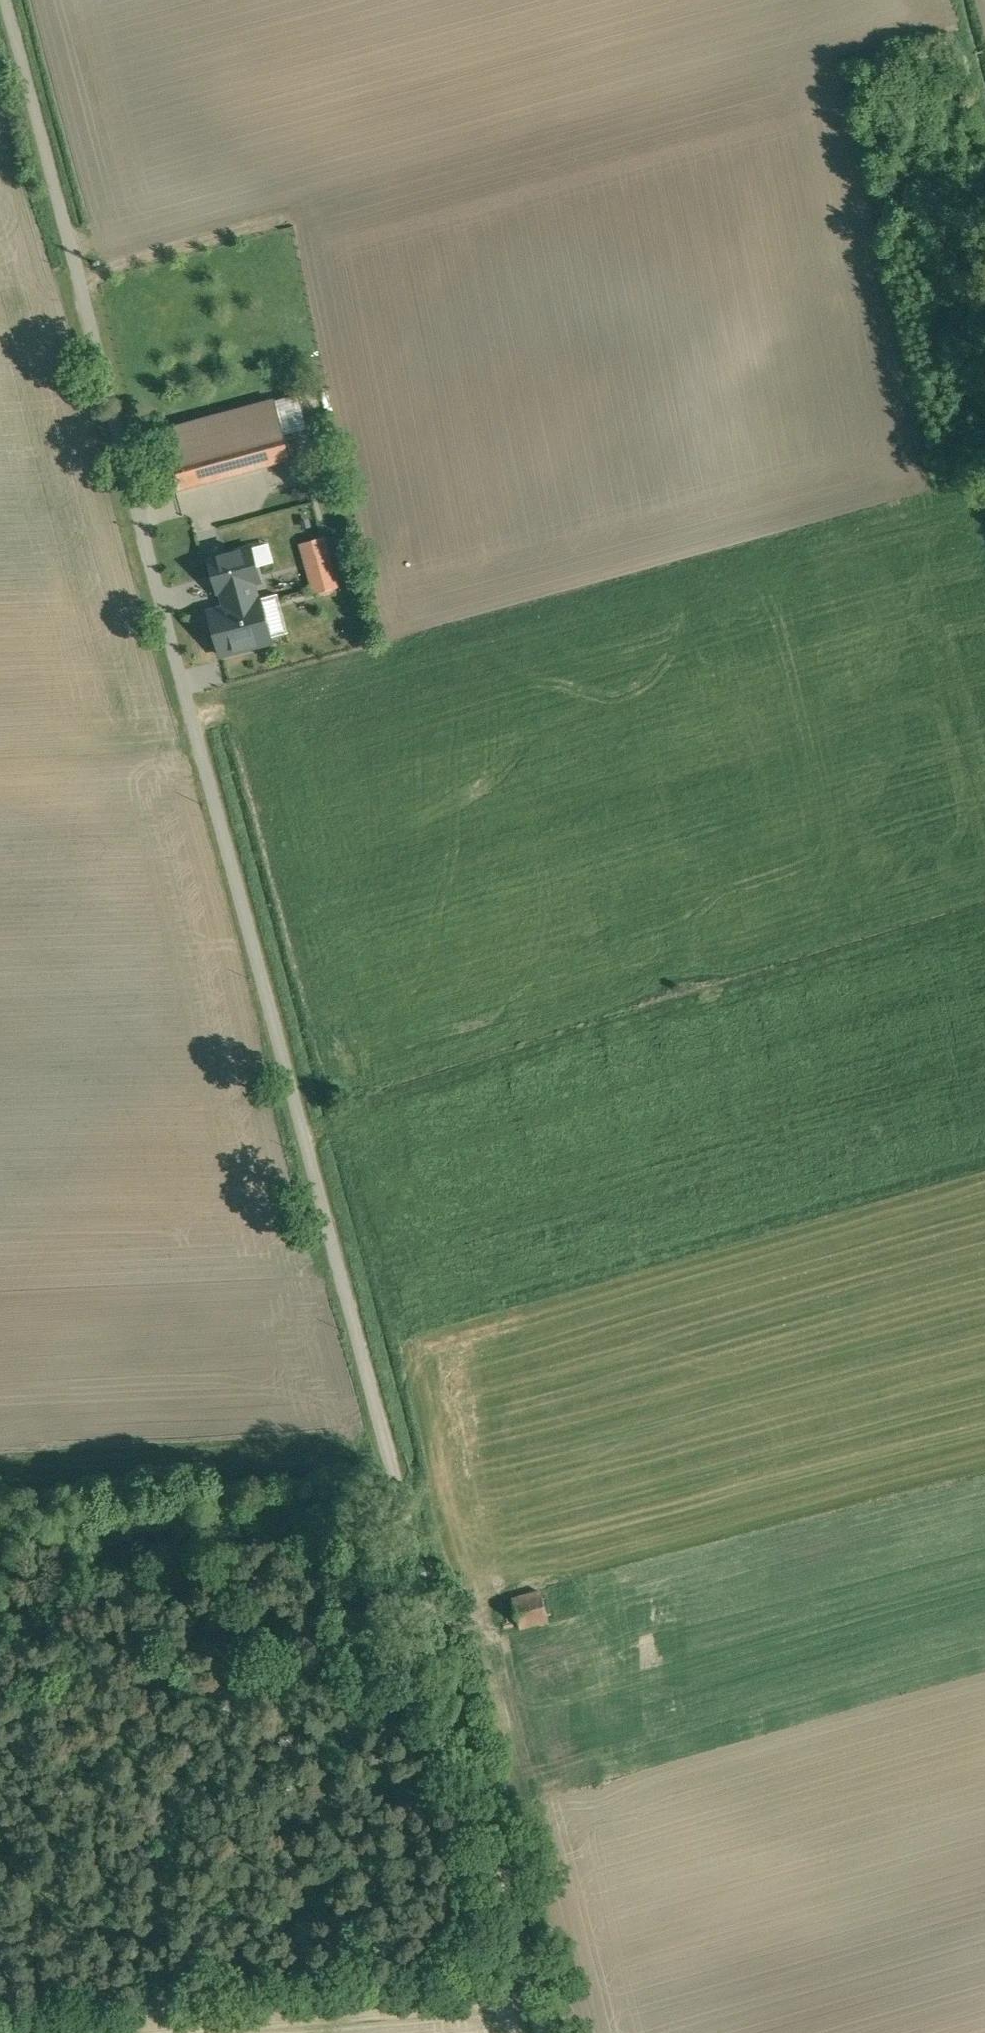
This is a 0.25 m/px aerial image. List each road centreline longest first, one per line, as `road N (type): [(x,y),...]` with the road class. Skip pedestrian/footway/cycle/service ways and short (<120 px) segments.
road 1 (unclassified): [(542,2032),(1,0)]

